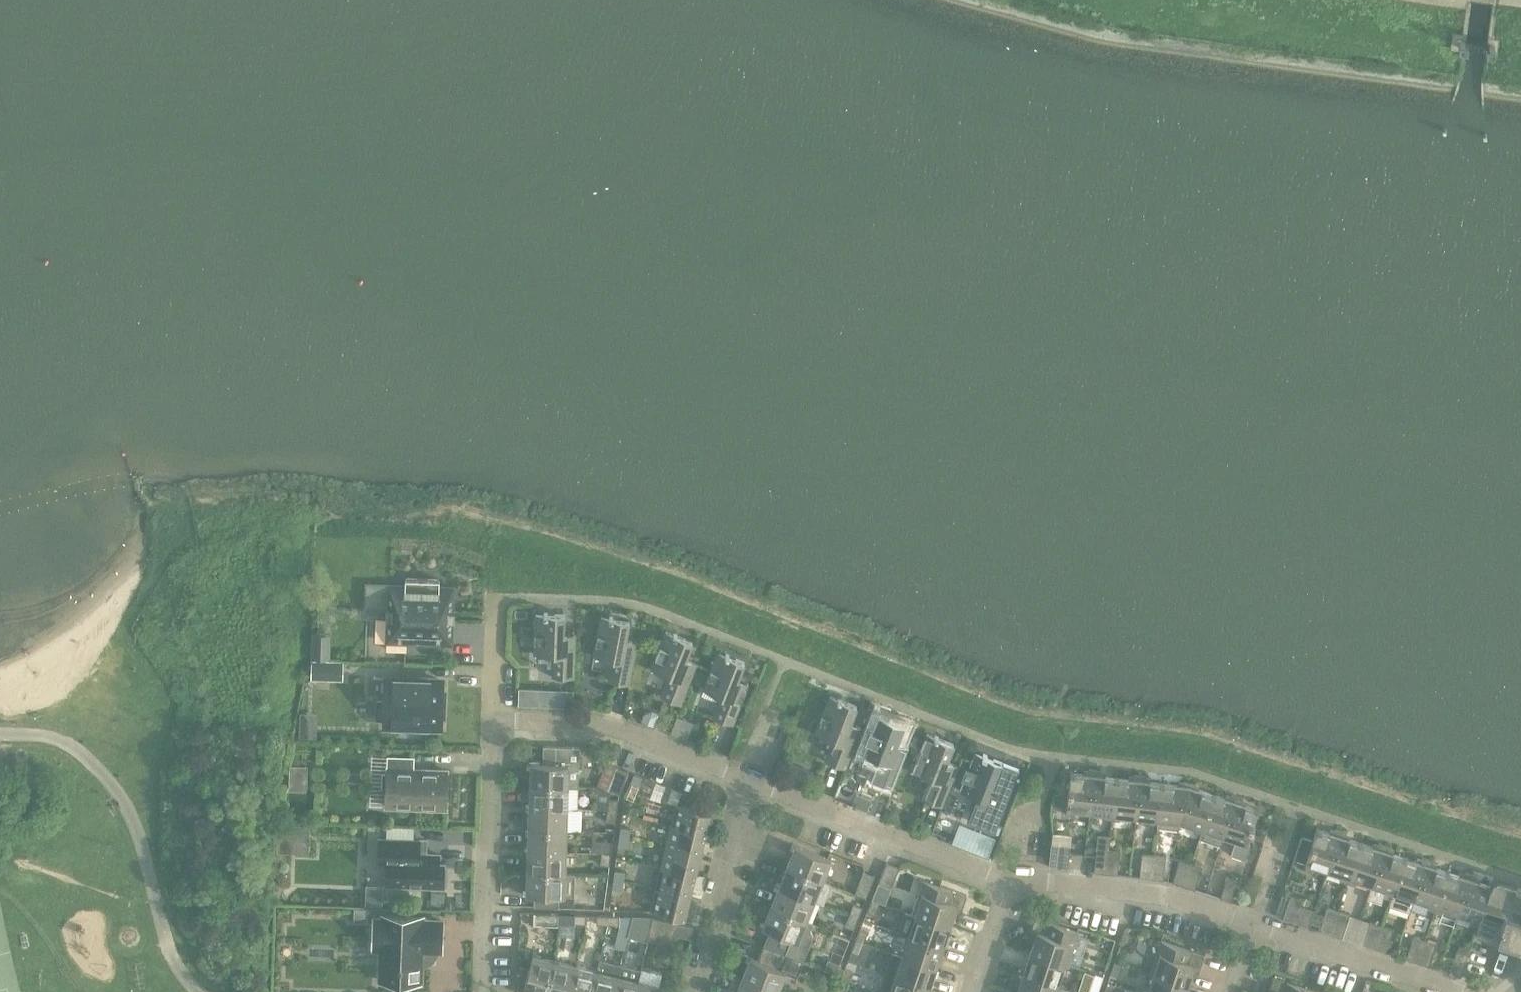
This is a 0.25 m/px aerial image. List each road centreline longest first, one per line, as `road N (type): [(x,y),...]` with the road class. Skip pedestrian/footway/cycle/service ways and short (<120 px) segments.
road 1 (unclassified): [(201,991),(167,942),(137,828),(110,780),(80,752),(44,736),(0,735)]
road 2 (residential): [(1012,881),(747,789)]
road 3 (residential): [(485,991),(498,726)]
road 4 (residential): [(747,789),(609,736),(498,726)]
road 5 (residential): [(1252,926),(1163,895),(1012,881)]
road 6 (residential): [(1455,991),(1252,926)]
road 7 (residential): [(694,991),(745,841),(747,789)]
road 8 (residential): [(498,726),(499,595)]

